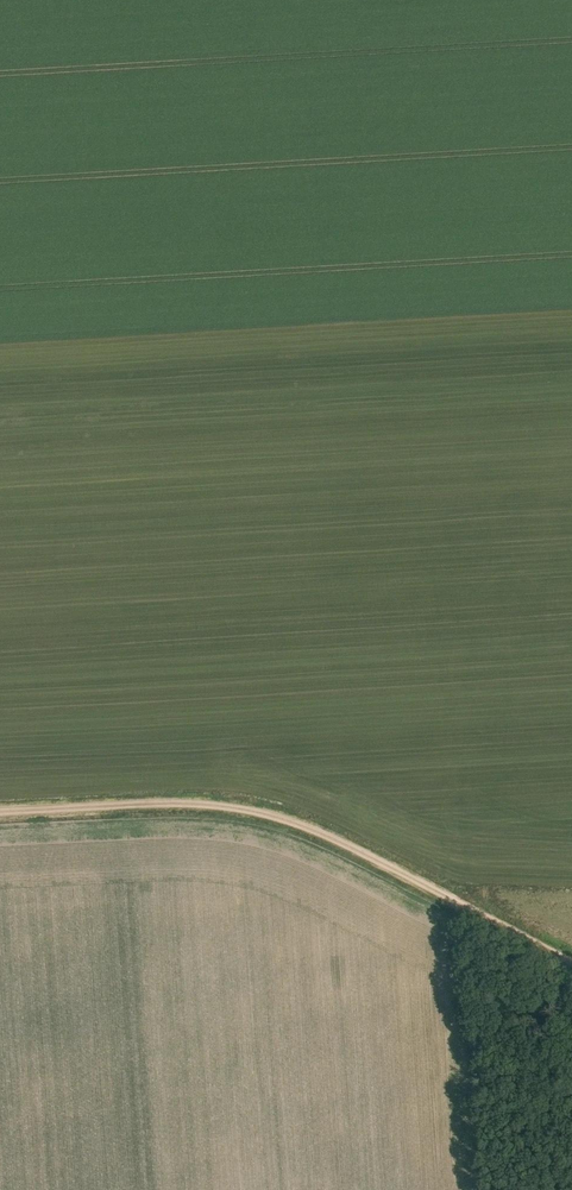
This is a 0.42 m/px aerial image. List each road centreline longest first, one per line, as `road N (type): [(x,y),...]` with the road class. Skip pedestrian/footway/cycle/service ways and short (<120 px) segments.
road 1 (track): [(0,811),(151,804),(267,813),(332,839),(571,965)]

